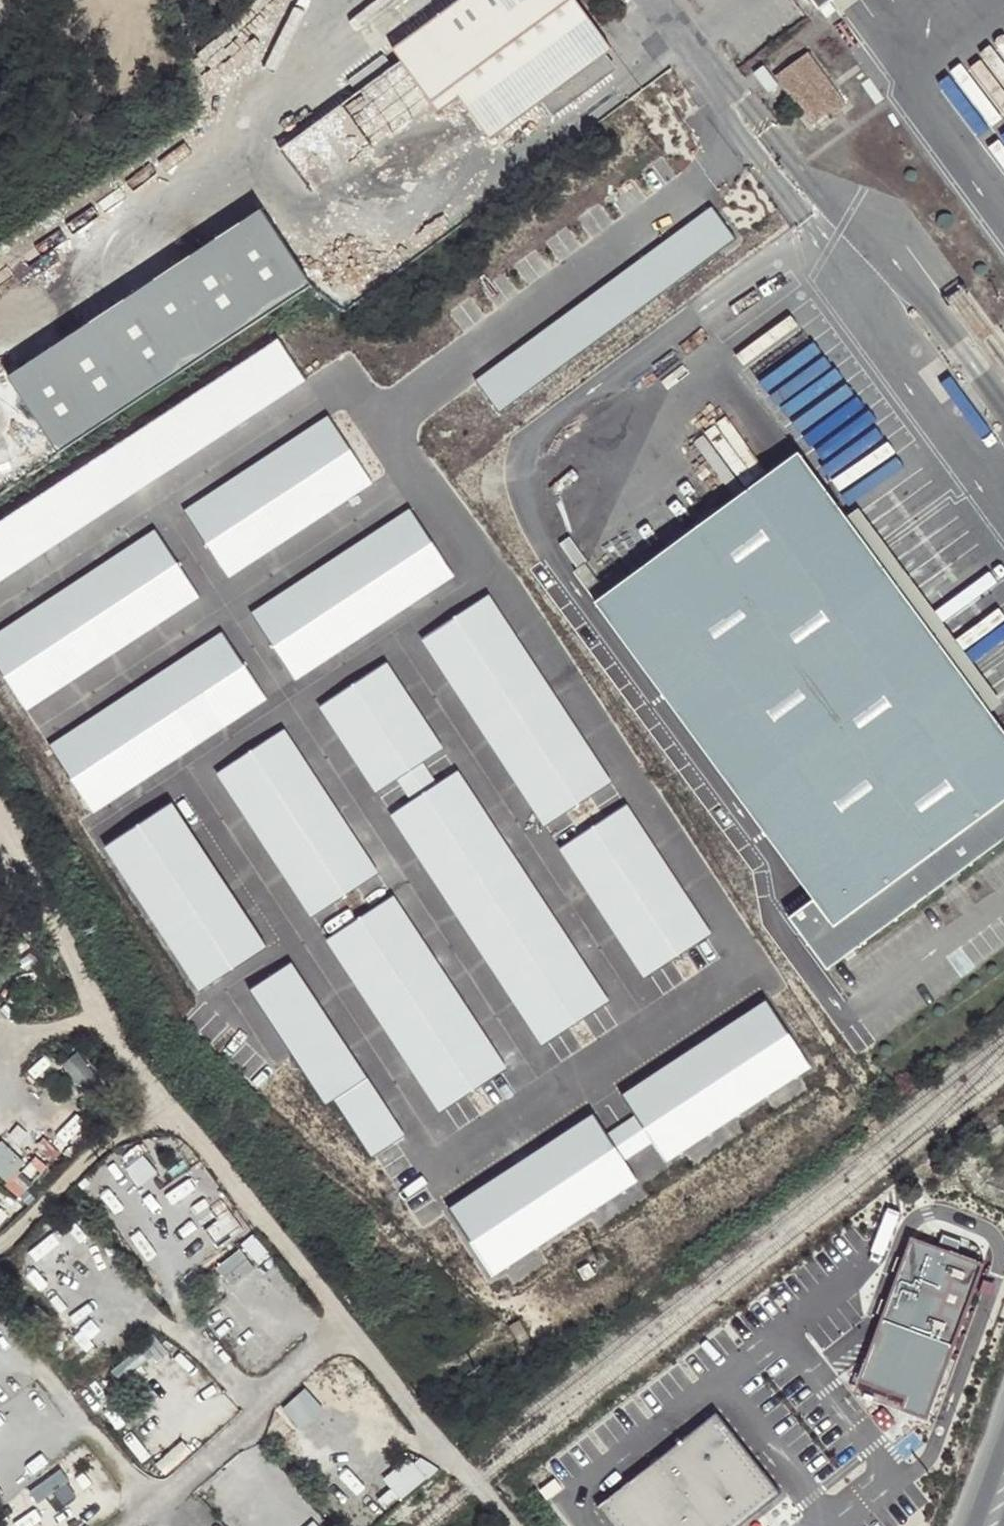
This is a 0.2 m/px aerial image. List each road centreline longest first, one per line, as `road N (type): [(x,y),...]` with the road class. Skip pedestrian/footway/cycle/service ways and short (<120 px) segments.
road 1 (unclassified): [(517,1525),(173,1109),(93,995),(0,816)]
road 2 (unclassified): [(720,165),(736,142),(730,101),(651,0)]

